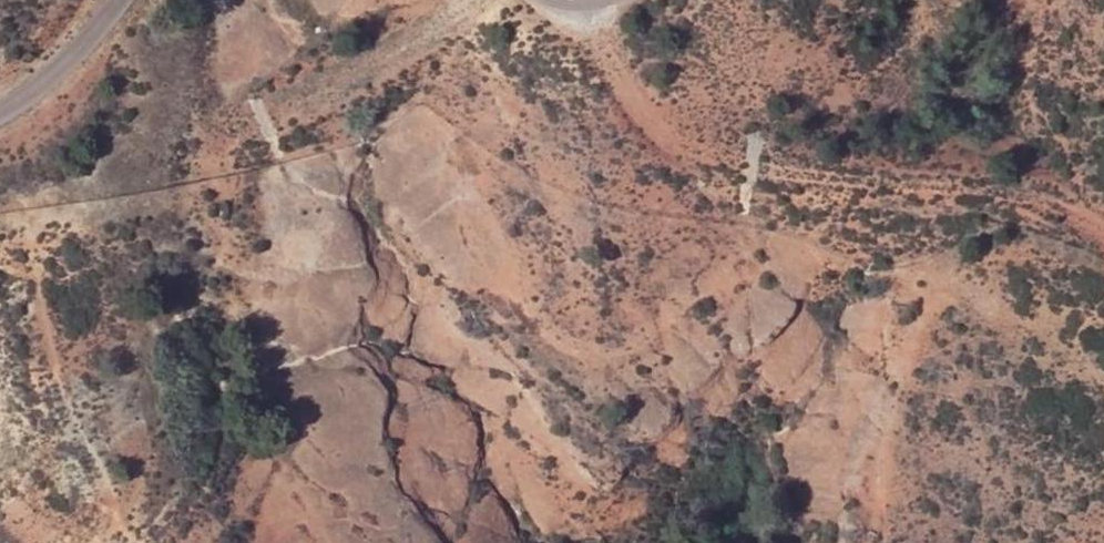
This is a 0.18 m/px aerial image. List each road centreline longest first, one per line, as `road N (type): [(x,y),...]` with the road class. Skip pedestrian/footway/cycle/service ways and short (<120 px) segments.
road 1 (track): [(587,2),(618,87),(684,149),(775,173),(1003,192),(1103,231)]
road 2 (unclassified): [(116,0),(48,81),(0,114)]

